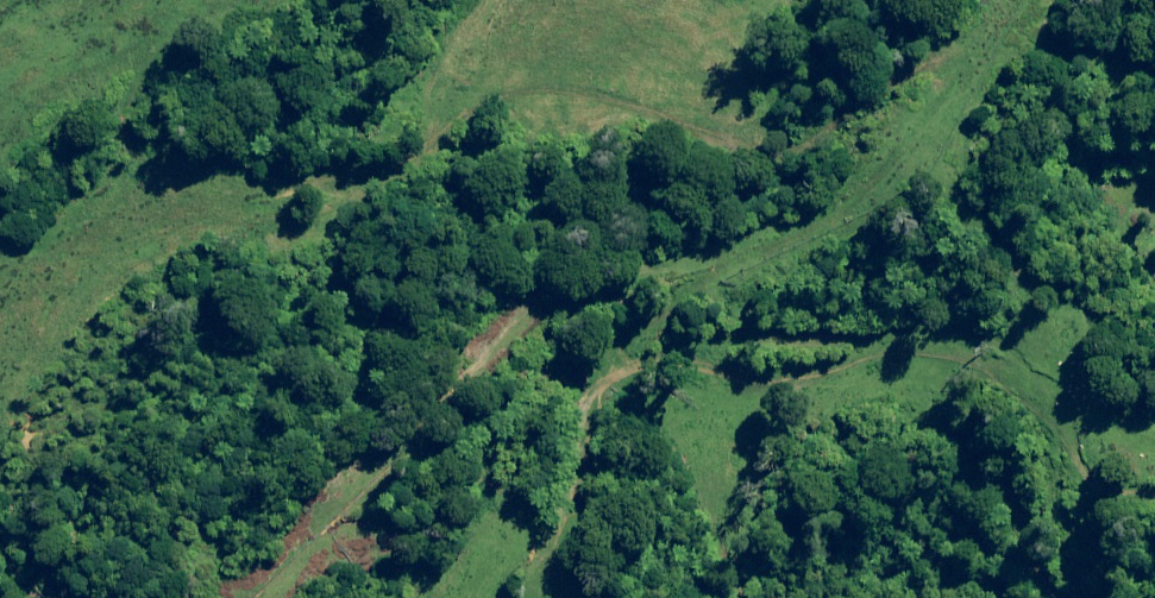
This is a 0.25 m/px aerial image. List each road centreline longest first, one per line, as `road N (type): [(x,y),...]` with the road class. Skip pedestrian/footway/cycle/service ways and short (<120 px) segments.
road 1 (track): [(1091,474),(999,343),(806,382),(575,382),(513,344),(360,498),(243,597)]
road 2 (track): [(1081,597),(1014,520),(1091,474)]

